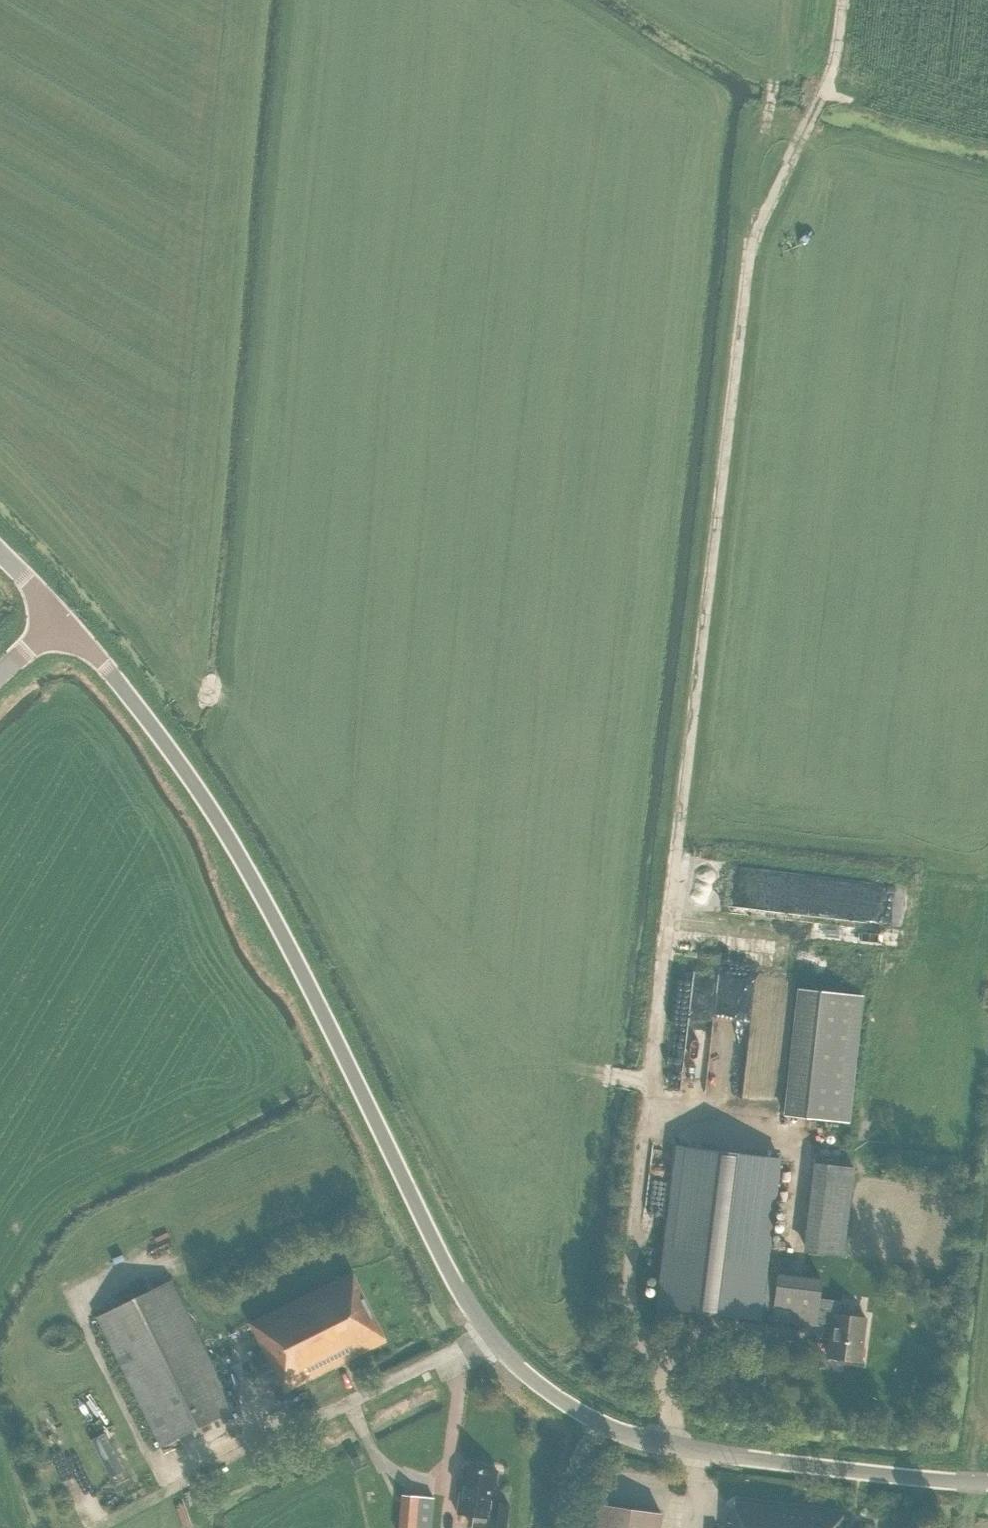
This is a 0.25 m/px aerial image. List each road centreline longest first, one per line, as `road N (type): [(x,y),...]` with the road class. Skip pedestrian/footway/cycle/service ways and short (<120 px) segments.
road 1 (tertiary): [(987,1482),(669,1446),(600,1422),(522,1369),(461,1295),(225,831),(140,710),(60,619)]
road 2 (track): [(651,1090),(749,247),(836,64),(844,0)]

